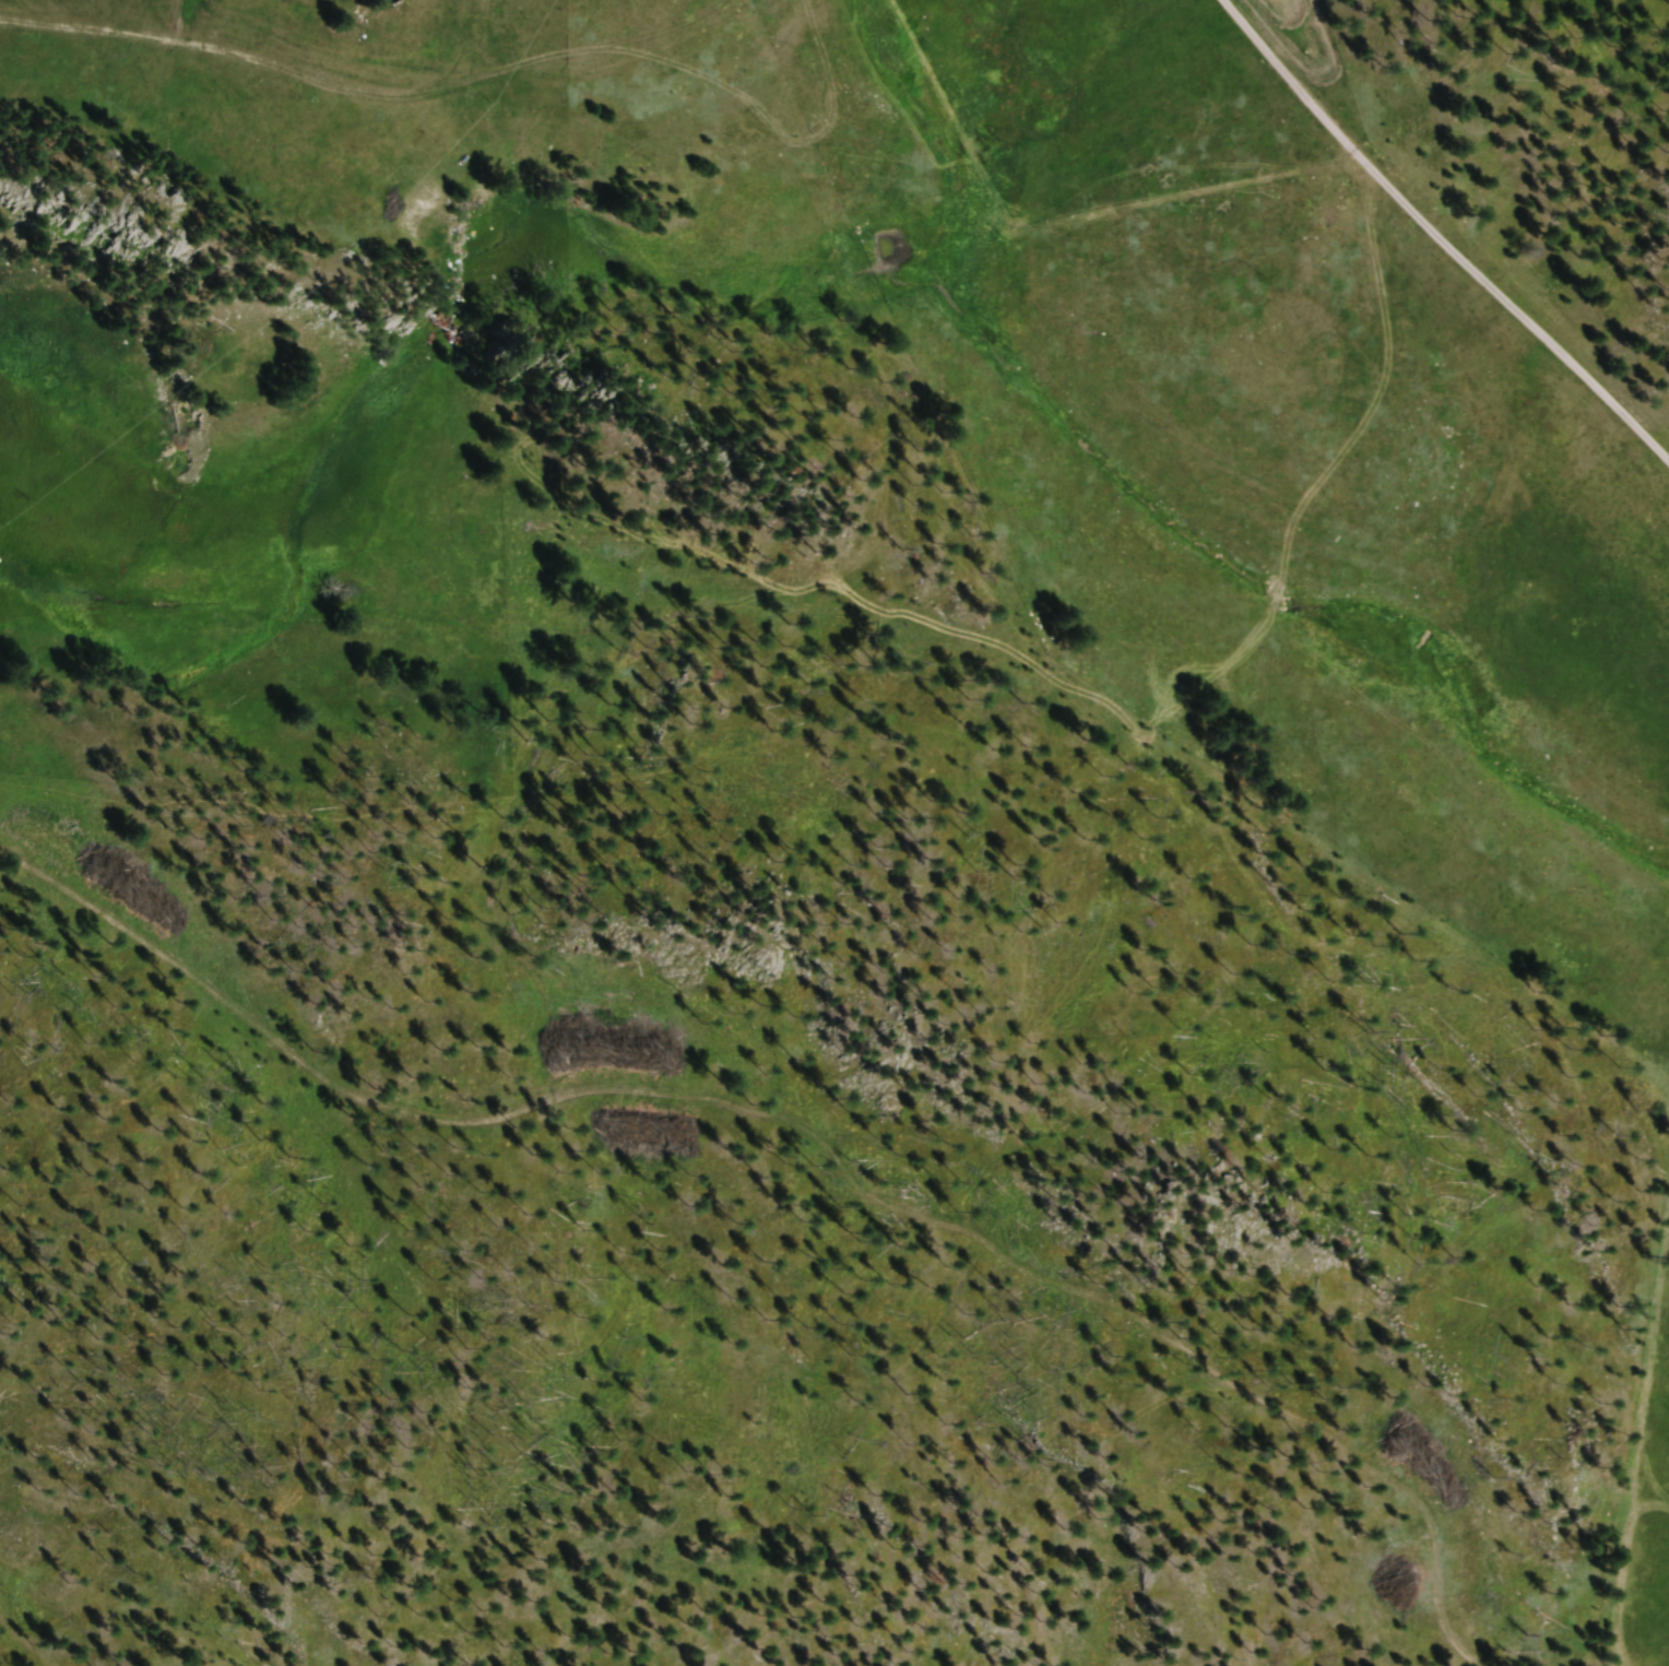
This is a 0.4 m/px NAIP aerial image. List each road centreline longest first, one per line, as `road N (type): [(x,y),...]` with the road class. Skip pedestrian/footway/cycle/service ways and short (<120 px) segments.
road 1 (residential): [(1668,471),(1216,0)]

